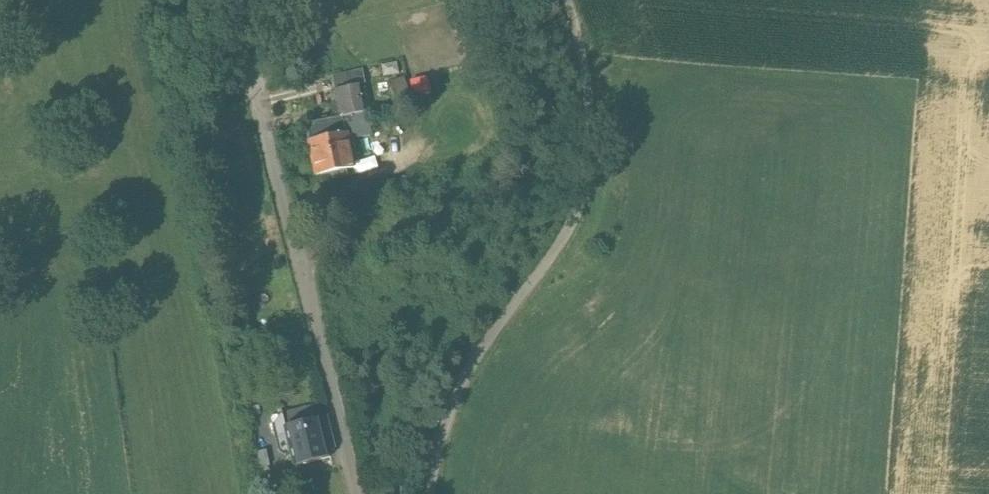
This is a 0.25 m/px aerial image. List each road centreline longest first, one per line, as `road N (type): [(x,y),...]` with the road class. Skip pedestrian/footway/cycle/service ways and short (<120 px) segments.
road 1 (unclassified): [(417,493),(480,350),(578,201),(581,94),(554,0)]
road 2 (unclassified): [(360,493),(283,213),(256,59),(255,0)]

